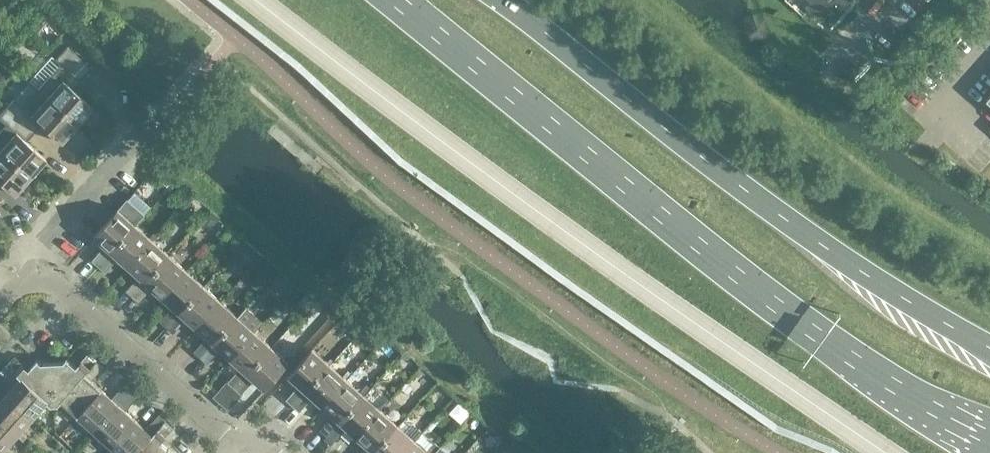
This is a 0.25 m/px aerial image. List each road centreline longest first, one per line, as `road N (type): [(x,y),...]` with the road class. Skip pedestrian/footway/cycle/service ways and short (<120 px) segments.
road 1 (trunk): [(402,0),(840,352),(947,425),(989,442)]
road 2 (trunk): [(989,351),(877,284),(704,161),(503,0)]
road 3 (residential): [(241,449),(30,268)]
road 4 (residential): [(30,268),(157,124)]

